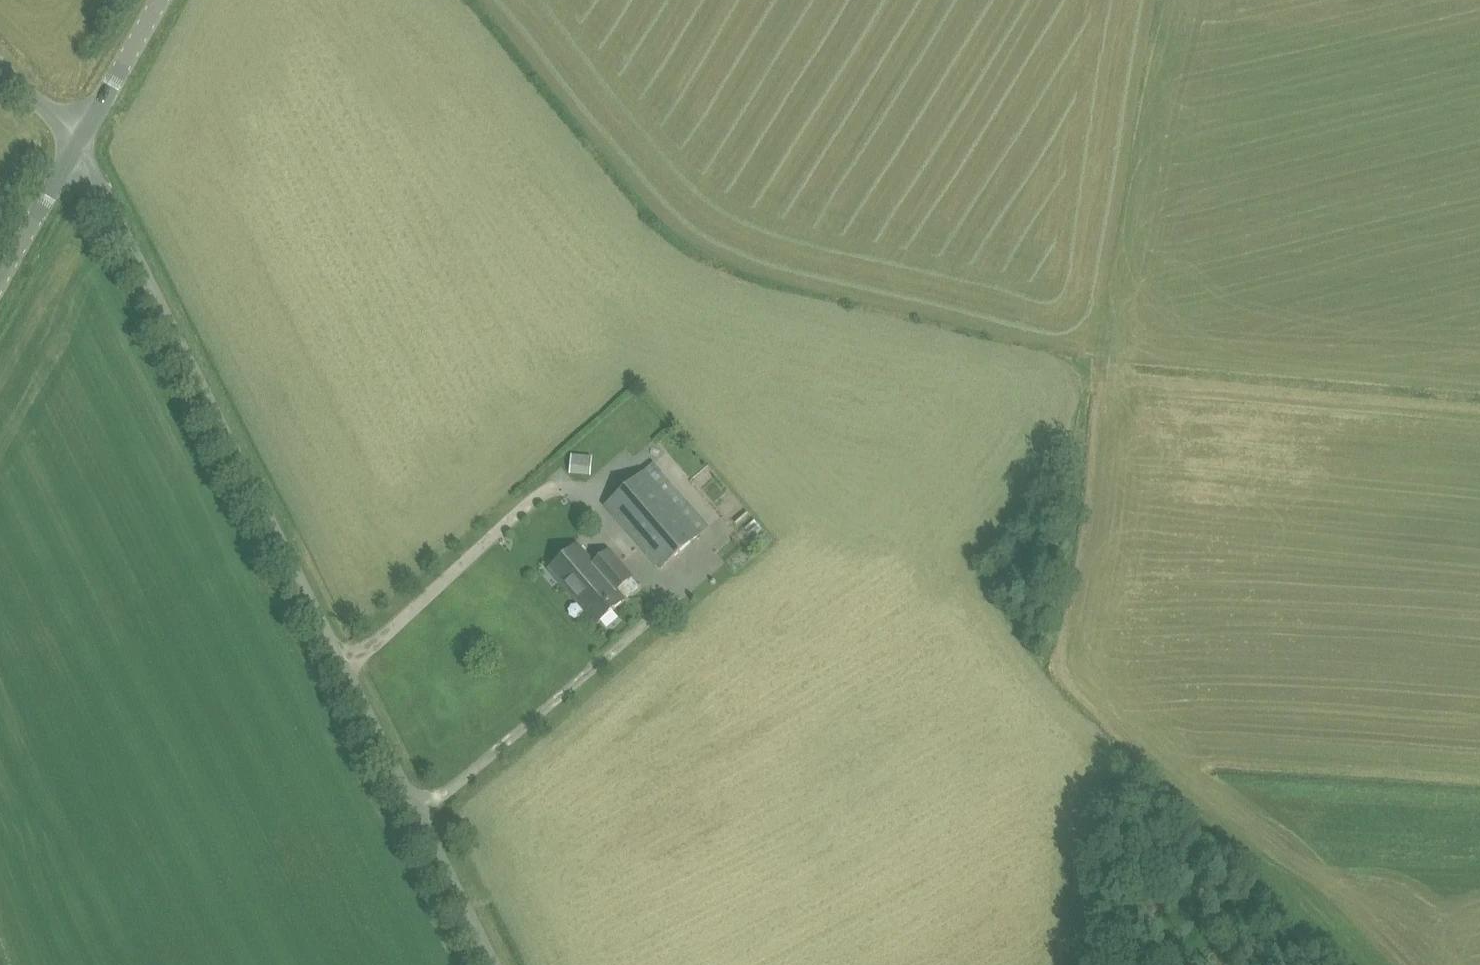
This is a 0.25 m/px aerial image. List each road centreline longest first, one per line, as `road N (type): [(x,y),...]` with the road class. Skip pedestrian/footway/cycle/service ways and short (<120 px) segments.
road 1 (unclassified): [(491,964),(79,143)]
road 2 (tertiary): [(79,143),(160,0)]
road 3 (tertiary): [(0,280),(79,143)]

